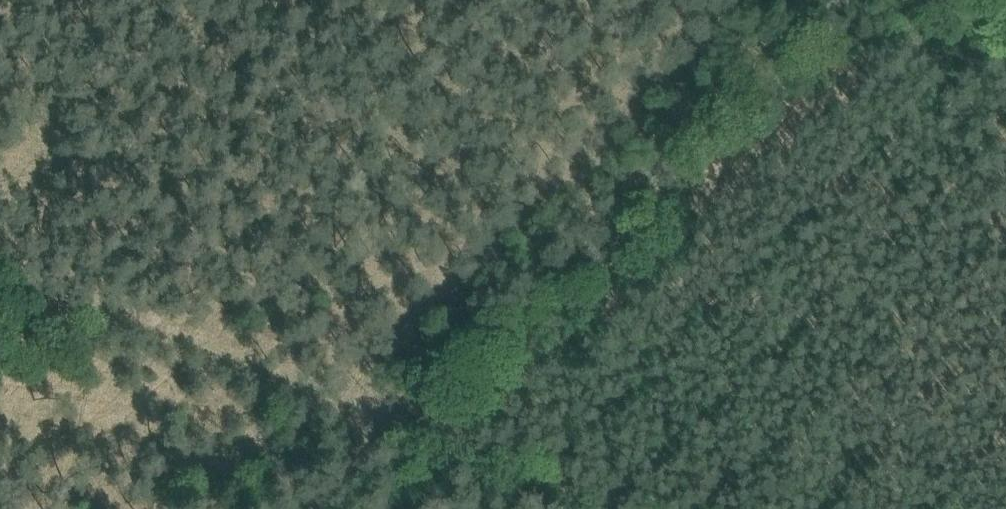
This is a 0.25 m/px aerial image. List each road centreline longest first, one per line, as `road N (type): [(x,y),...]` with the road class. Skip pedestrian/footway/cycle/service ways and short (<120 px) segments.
road 1 (track): [(309,508),(838,0)]
road 2 (track): [(651,508),(0,271)]

